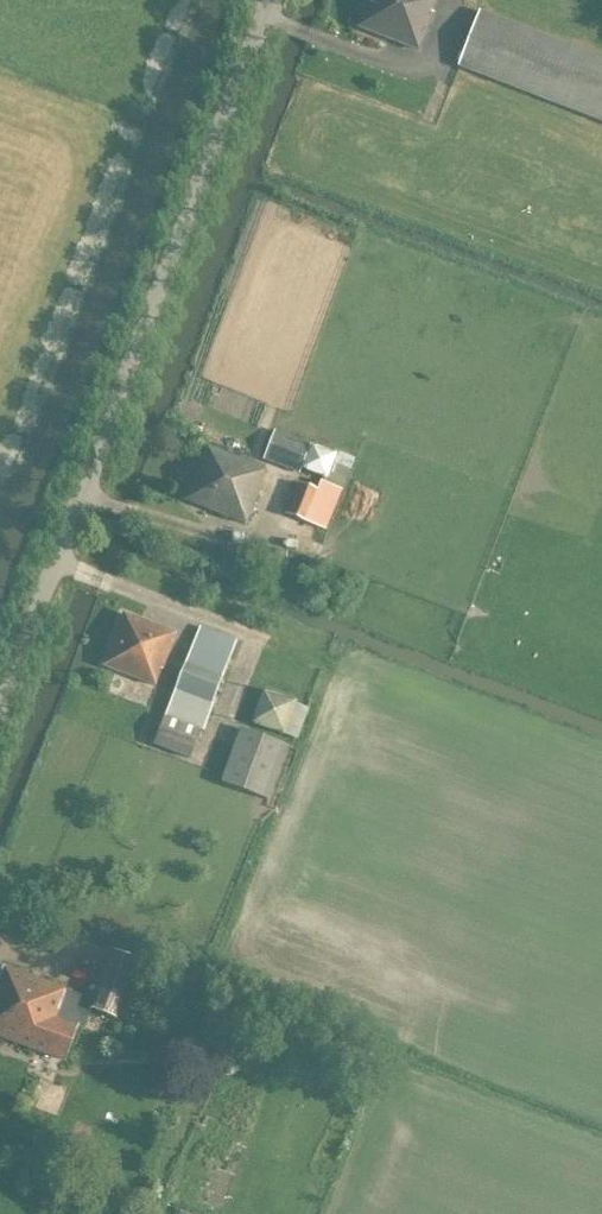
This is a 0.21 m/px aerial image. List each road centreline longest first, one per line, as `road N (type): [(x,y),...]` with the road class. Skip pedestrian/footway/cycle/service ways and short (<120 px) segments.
road 1 (unclassified): [(0,702),(268,0)]

